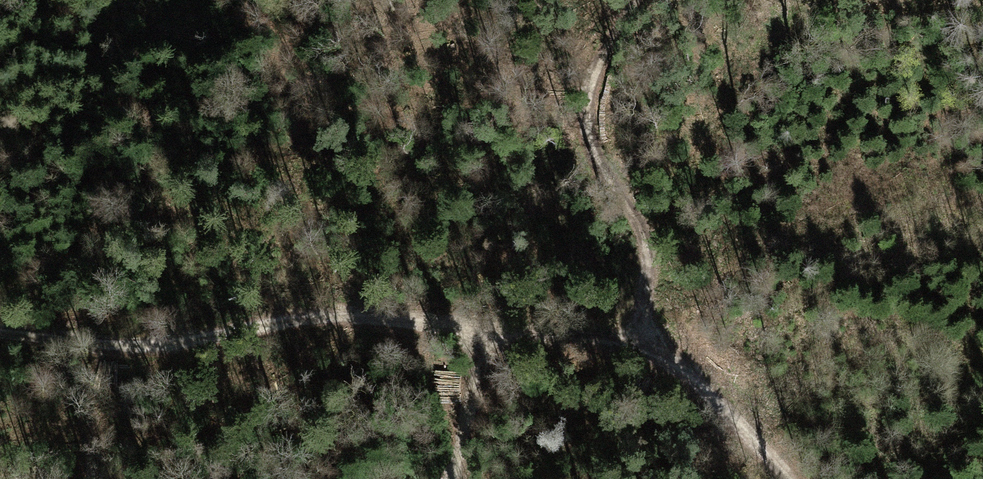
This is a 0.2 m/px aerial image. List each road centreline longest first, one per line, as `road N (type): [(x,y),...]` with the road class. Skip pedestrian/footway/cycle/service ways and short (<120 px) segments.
road 1 (track): [(796,478),(766,440),(620,332),(563,307),(443,286),(119,321),(0,320)]
road 2 (track): [(648,0),(648,164),(631,218),(620,332)]
road 3 (track): [(498,296),(462,446),(428,478)]

